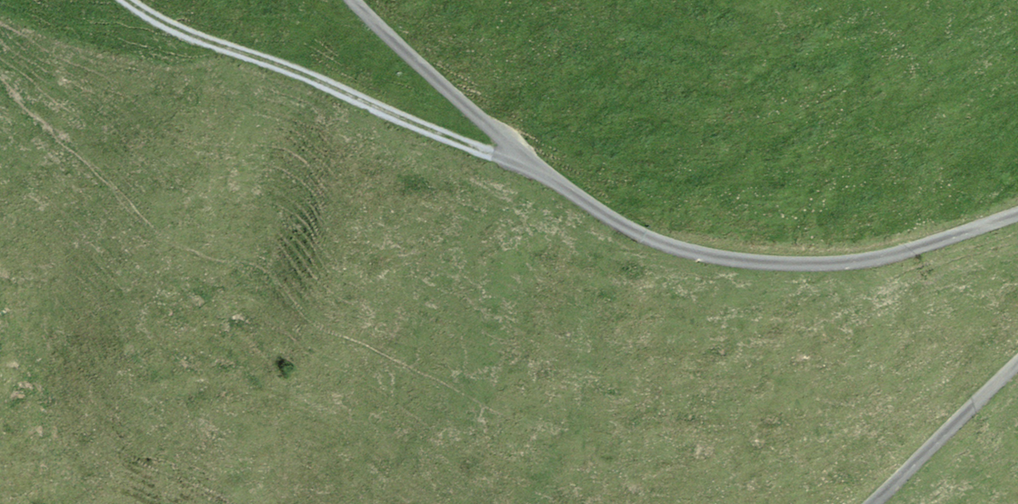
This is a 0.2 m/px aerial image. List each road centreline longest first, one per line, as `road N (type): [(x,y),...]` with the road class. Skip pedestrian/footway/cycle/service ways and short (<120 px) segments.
road 1 (track): [(1017,214),(842,262),(728,260),(660,243),(542,171),(354,0)]
road 2 (track): [(132,0),(190,35),(542,171)]
road 3 (track): [(871,503),(1017,363)]

